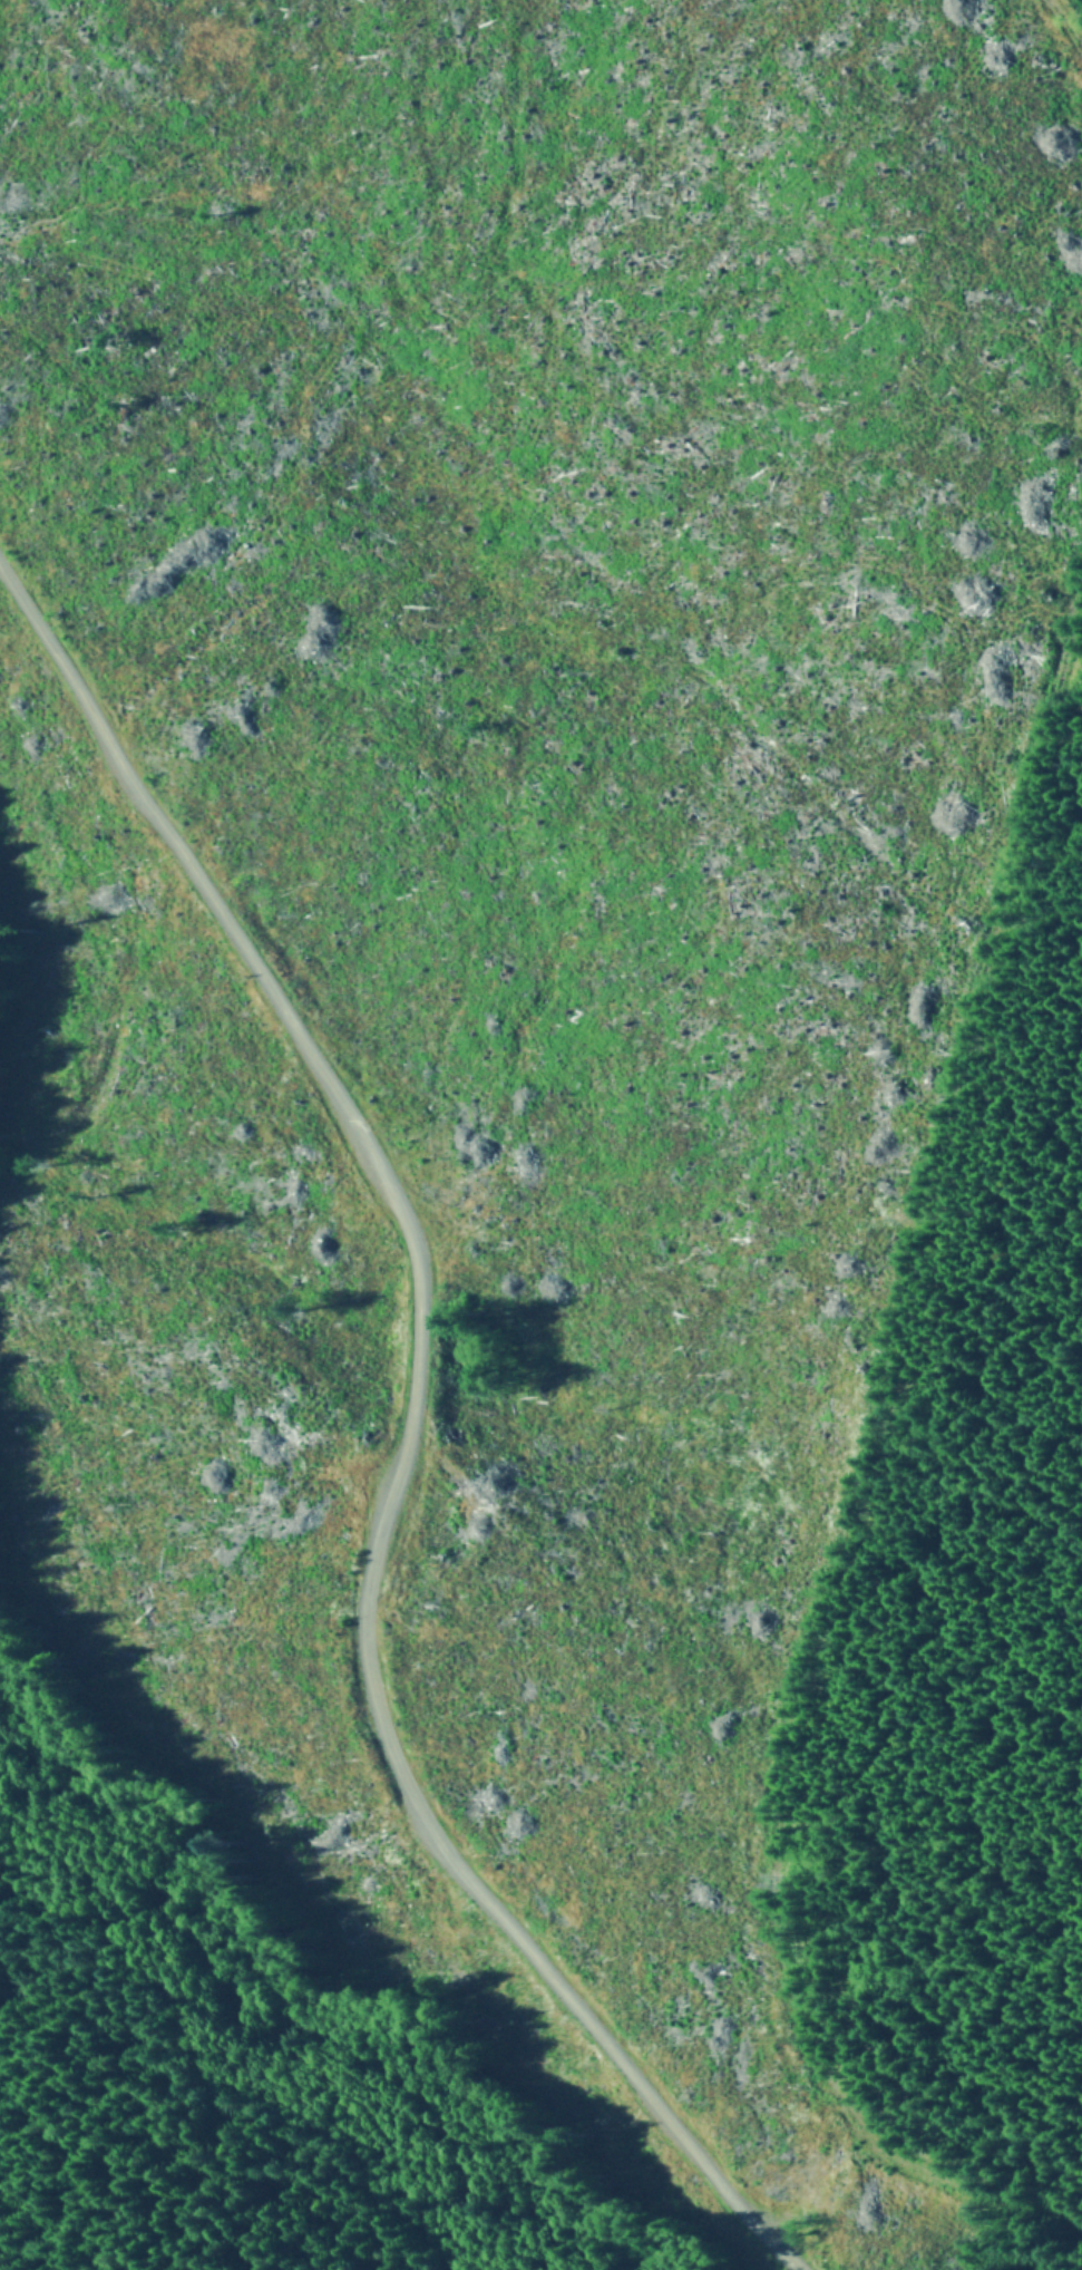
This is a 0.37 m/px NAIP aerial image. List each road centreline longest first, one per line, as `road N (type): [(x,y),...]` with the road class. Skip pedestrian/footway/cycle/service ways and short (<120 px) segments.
road 1 (track): [(789,2269),(674,2153),(455,1902),(360,1755),(345,1563),(403,1369),(389,1228),(153,831),(0,599)]

